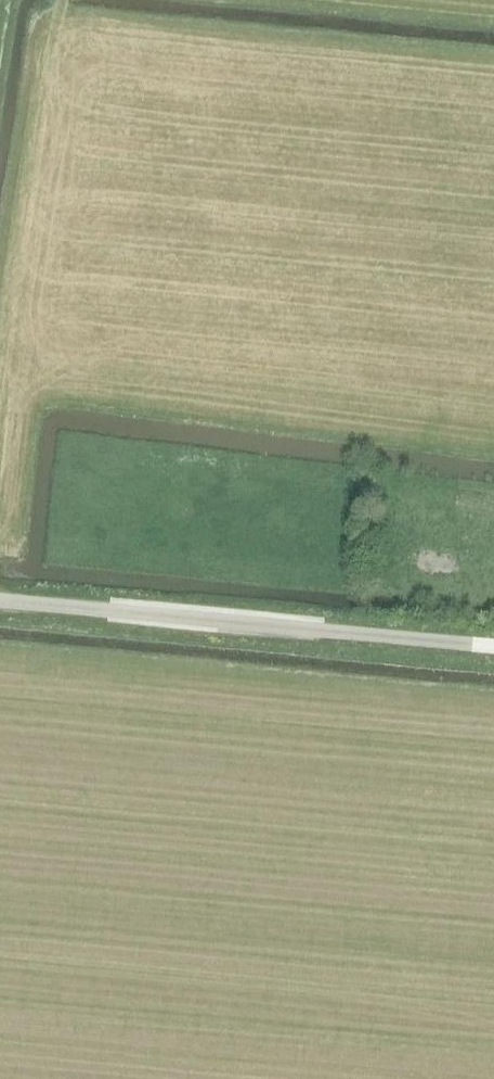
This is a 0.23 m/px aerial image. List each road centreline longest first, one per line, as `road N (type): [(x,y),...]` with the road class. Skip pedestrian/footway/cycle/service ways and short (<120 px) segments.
road 1 (unclassified): [(493,647),(0,601)]

